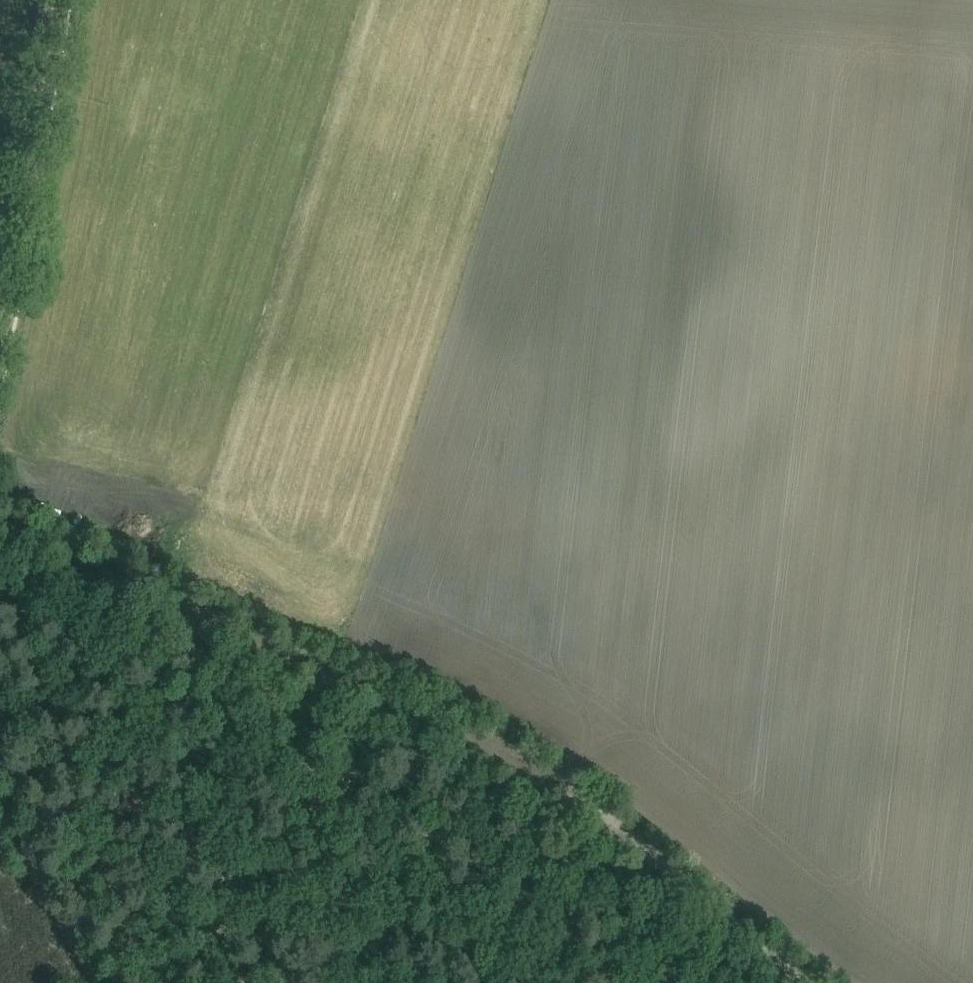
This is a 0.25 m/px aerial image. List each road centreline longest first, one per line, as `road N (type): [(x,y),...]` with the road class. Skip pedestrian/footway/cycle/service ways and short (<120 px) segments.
road 1 (track): [(824,982),(554,767),(0,517)]
road 2 (track): [(0,280),(54,0)]
road 3 (track): [(0,804),(95,982)]

